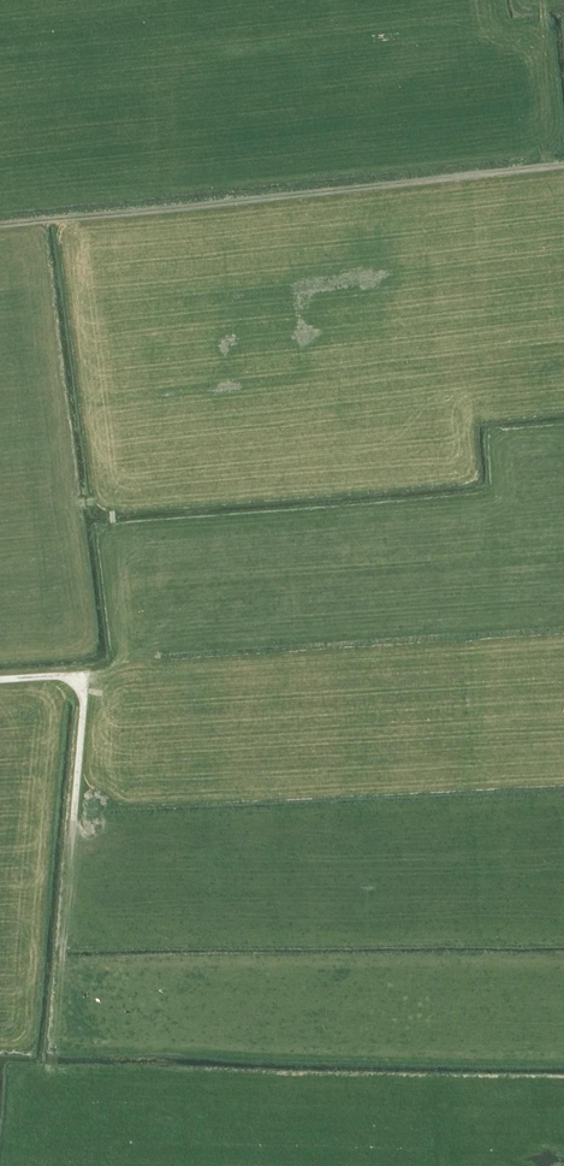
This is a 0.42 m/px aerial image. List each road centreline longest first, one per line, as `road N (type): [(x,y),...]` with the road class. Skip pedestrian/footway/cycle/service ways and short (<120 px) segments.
road 1 (unclassified): [(563,164),(0,223)]

